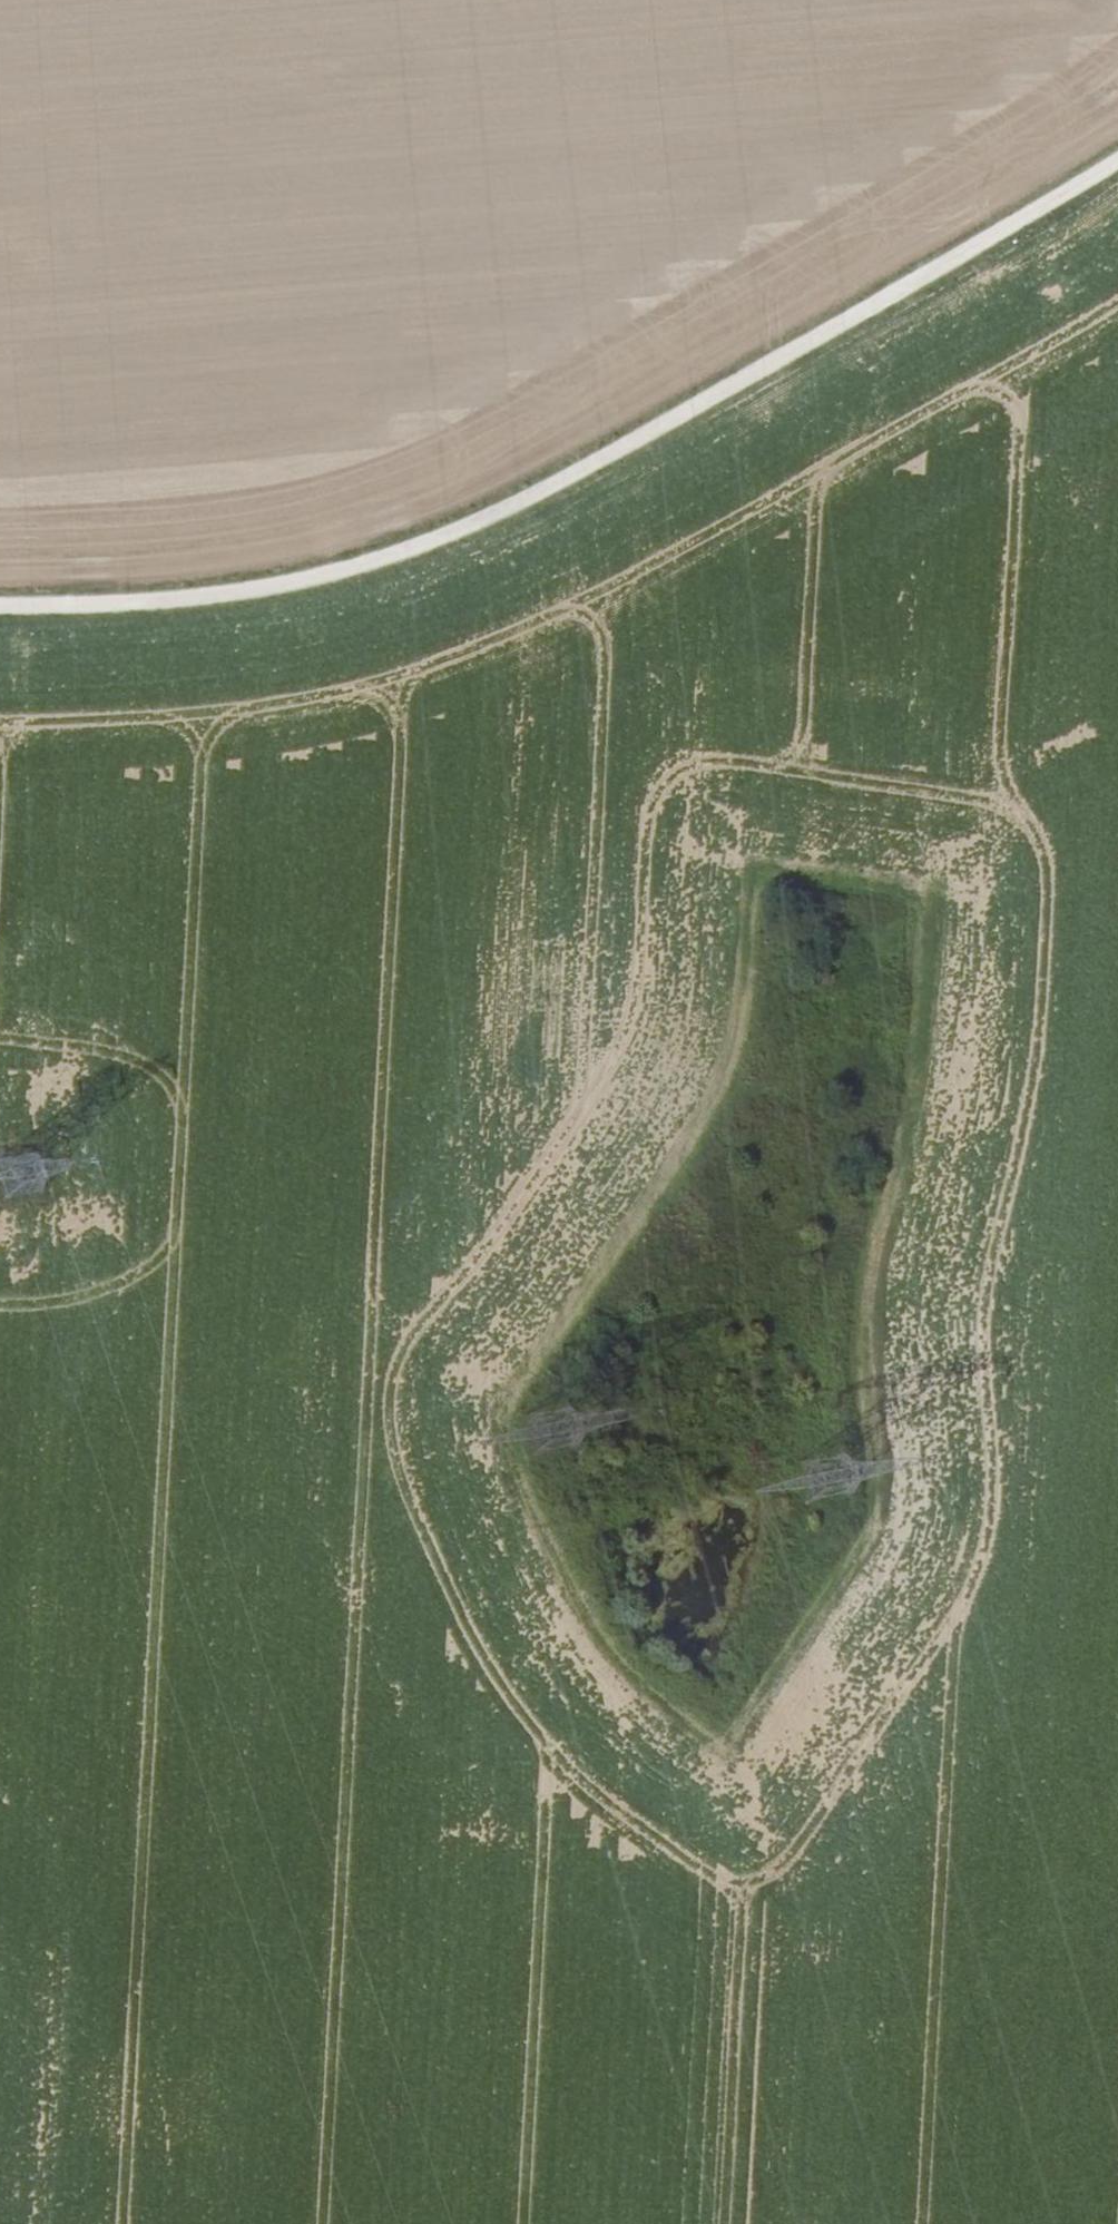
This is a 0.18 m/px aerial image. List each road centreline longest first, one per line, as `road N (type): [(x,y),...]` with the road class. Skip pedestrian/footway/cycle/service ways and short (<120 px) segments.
road 1 (unclassified): [(1117,163),(959,265),(526,506),(345,578),(126,606),(0,607)]

